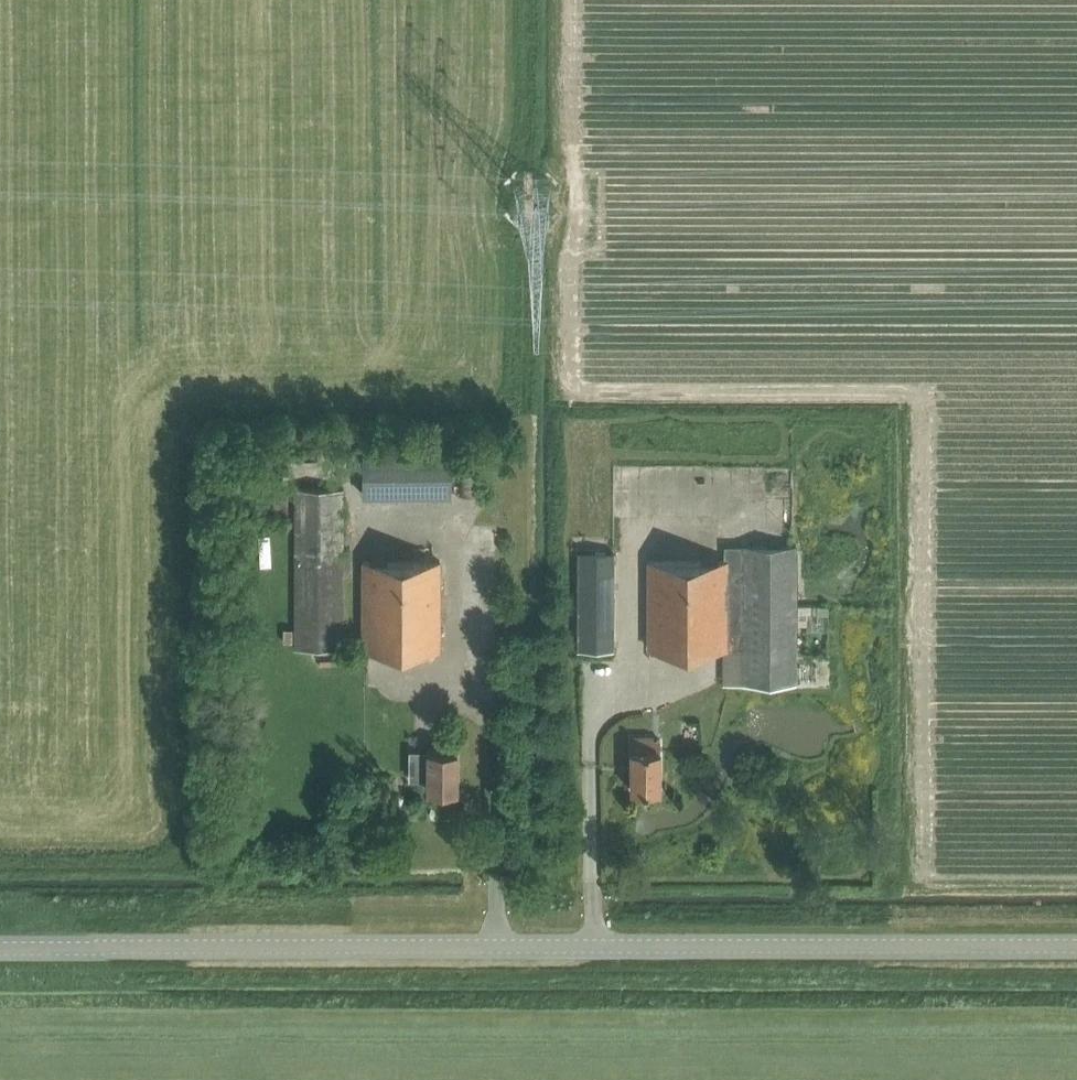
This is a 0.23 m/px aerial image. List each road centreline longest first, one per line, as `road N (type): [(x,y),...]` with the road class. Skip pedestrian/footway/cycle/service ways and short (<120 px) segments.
road 1 (unclassified): [(1076,948),(0,948)]

